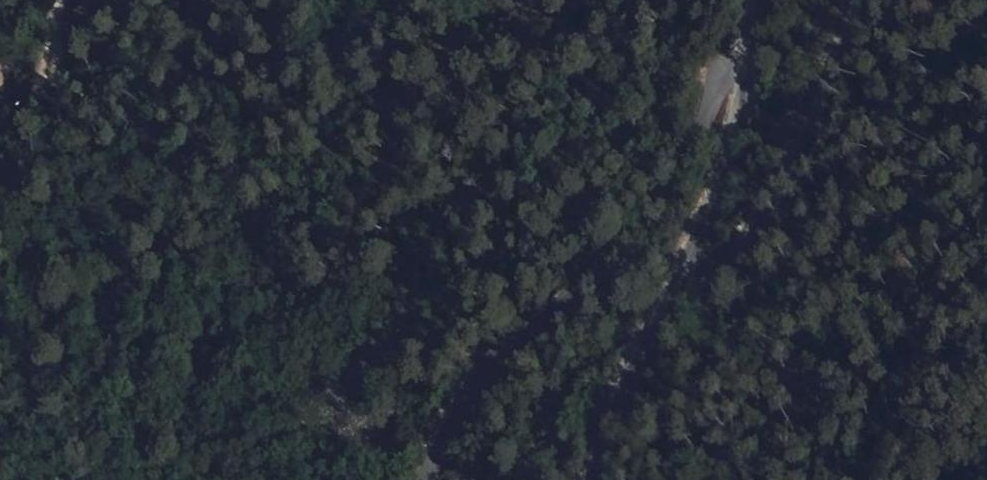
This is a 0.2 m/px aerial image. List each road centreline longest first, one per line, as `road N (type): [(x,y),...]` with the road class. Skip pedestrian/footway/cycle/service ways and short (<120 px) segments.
road 1 (track): [(747,87),(725,83),(709,92),(684,152),(637,222),(533,324),(462,411),(425,479)]
road 2 (unclassified): [(611,479),(694,287),(747,87),(753,0)]
road 3 (track): [(694,287),(719,287),(823,102),(855,0)]
road 4 (track): [(0,120),(50,34),(58,0)]

